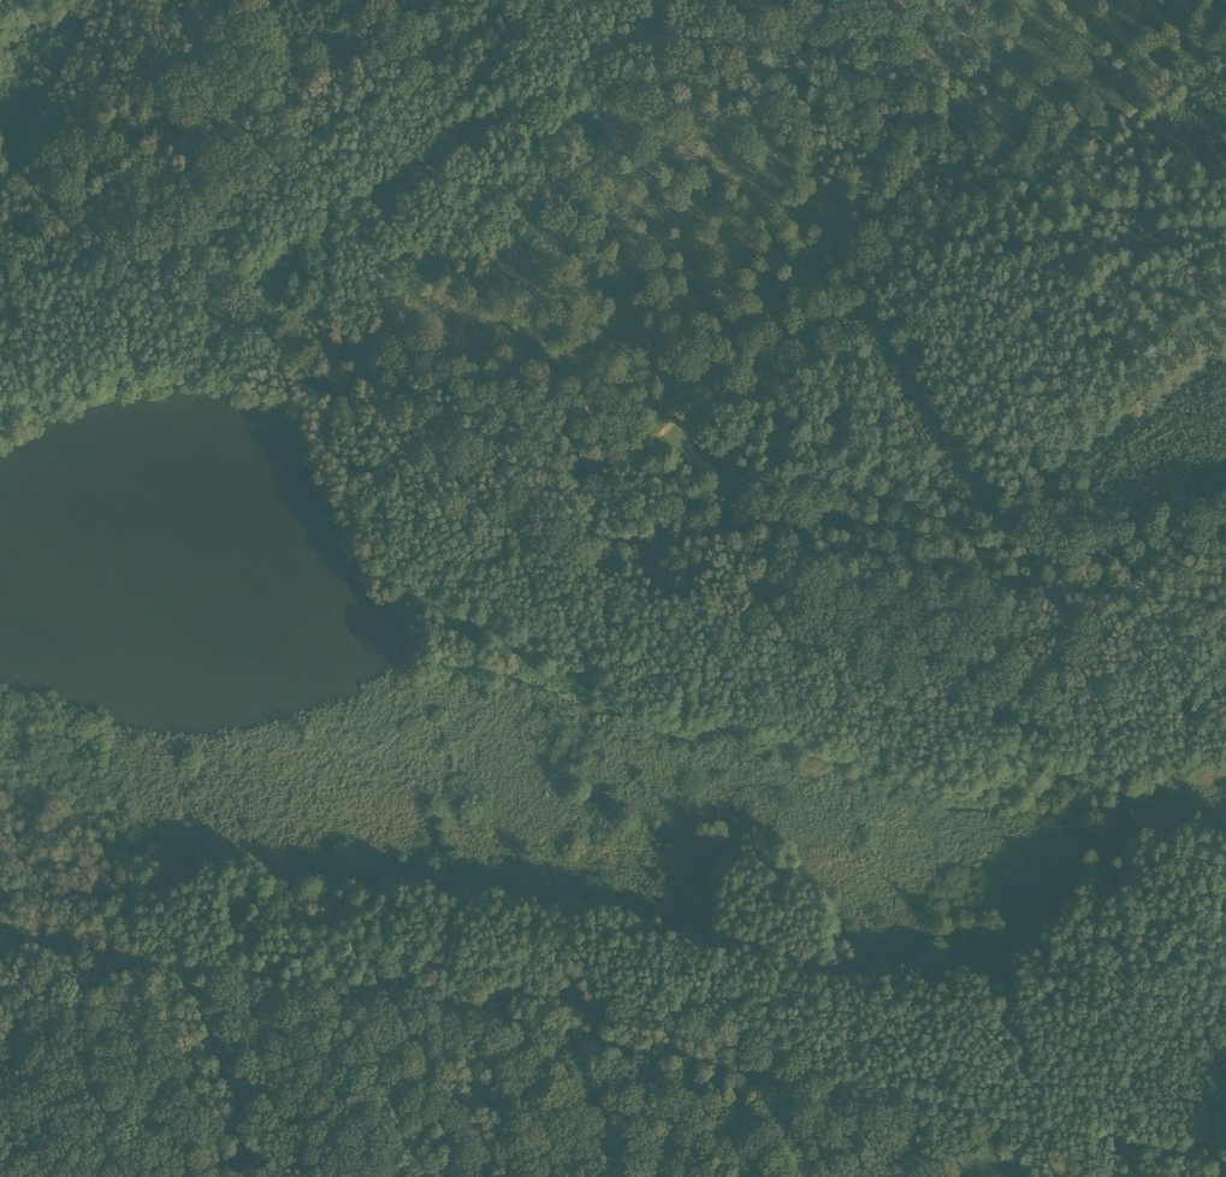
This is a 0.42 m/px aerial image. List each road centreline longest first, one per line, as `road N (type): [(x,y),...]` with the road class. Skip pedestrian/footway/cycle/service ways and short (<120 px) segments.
road 1 (track): [(1225,56),(641,445)]
road 2 (track): [(220,1176),(218,1160),(243,1105),(248,940)]
road 3 (track): [(189,1176),(67,1148),(0,1170)]

